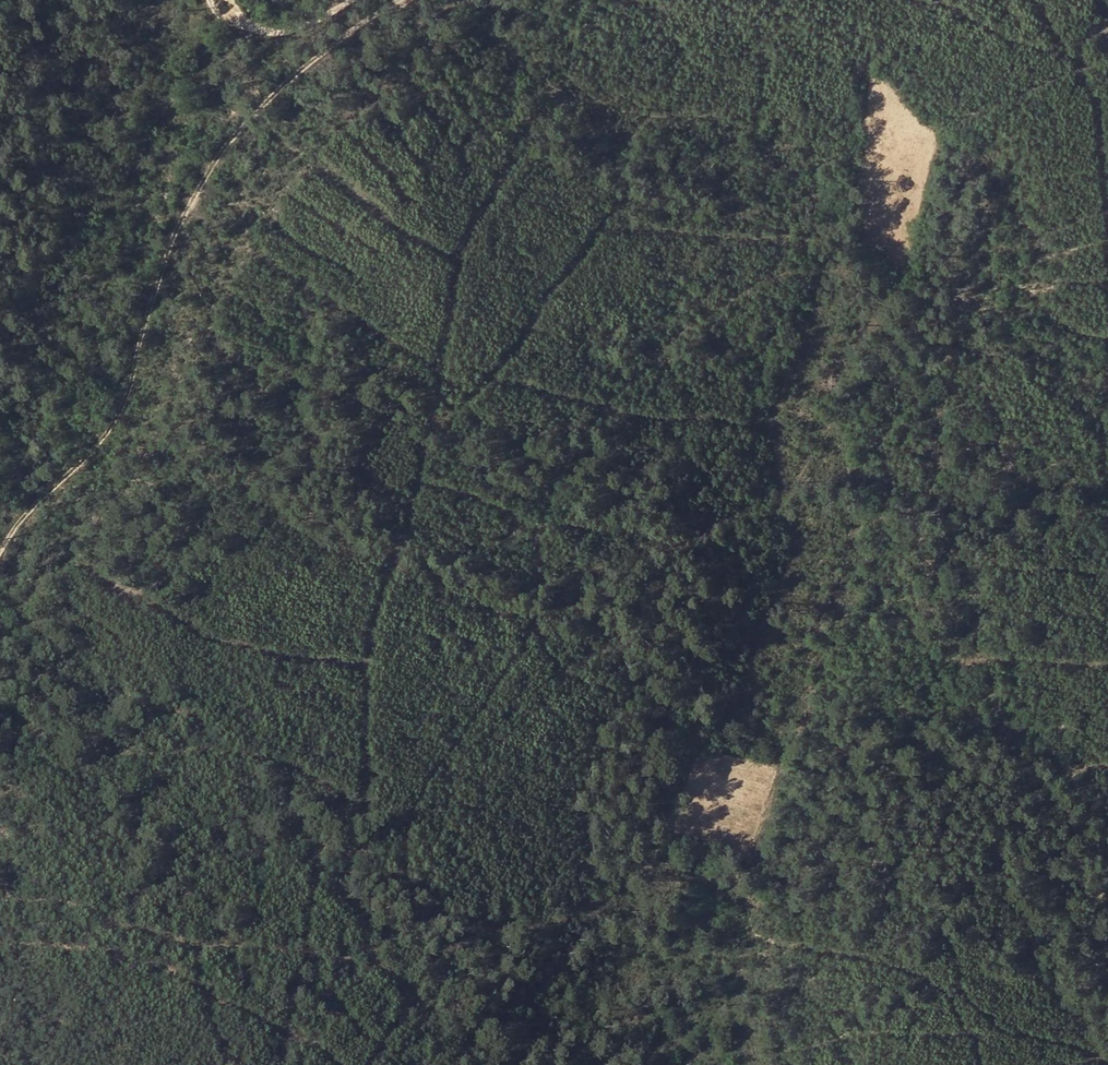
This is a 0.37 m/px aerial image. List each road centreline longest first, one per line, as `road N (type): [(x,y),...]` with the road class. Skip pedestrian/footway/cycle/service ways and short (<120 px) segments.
road 1 (track): [(0,559),(126,409),(186,219),(226,152),(288,84),(404,0)]
road 2 (track): [(364,0),(270,27),(251,20),(243,0)]

